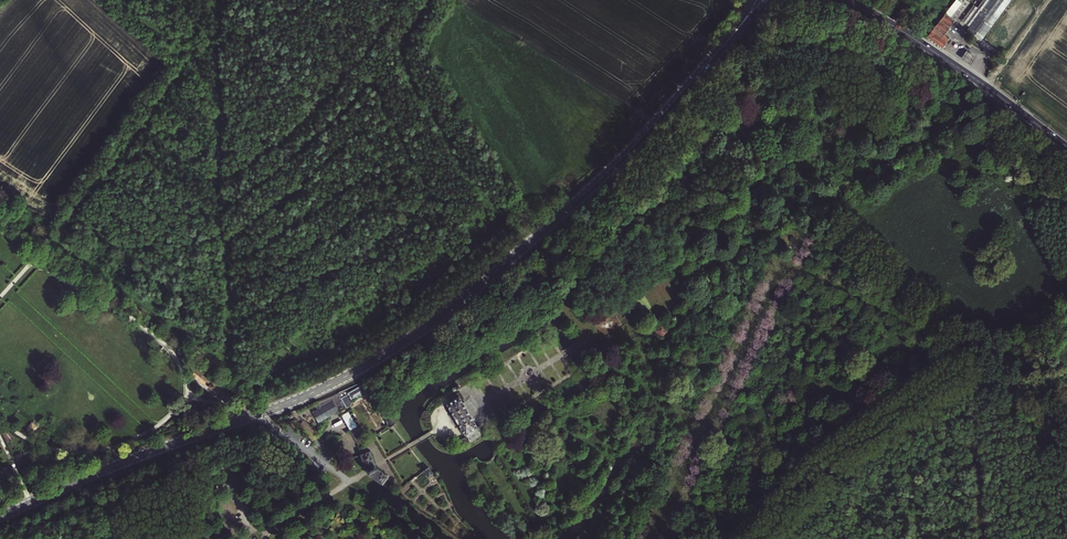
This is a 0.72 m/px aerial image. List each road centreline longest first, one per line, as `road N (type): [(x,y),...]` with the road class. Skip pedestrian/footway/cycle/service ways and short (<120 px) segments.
road 1 (tertiary): [(0,517),(297,399),(399,346),(592,187),(727,41)]
road 2 (secondary): [(1066,147),(948,61),(842,0)]

